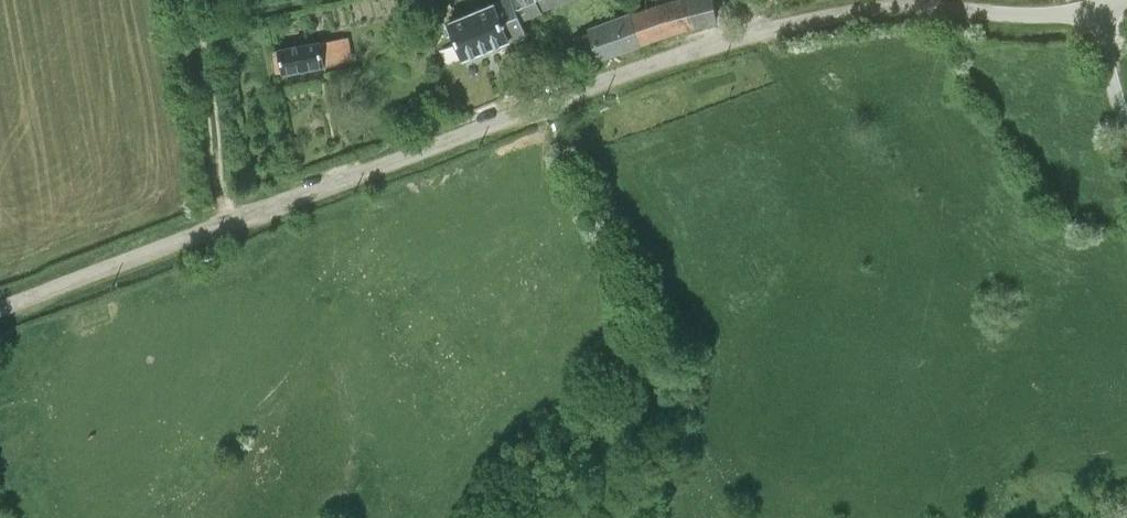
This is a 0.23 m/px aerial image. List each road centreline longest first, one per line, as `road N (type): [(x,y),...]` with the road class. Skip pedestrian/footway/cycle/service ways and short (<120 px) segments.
road 1 (unclassified): [(1098,9),(837,8),(701,48),(0,308)]
road 2 (unclassified): [(1098,9),(1126,131)]

